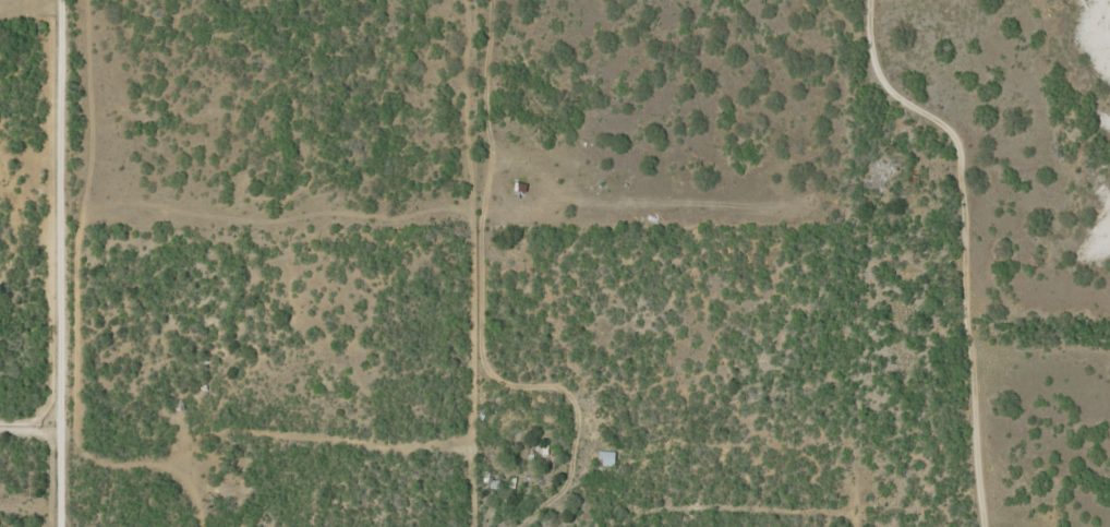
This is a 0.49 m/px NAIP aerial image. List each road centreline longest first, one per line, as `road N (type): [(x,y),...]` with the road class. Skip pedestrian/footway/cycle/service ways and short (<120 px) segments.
road 1 (residential): [(73,526),(74,0)]
road 2 (residential): [(884,0),(881,165)]

